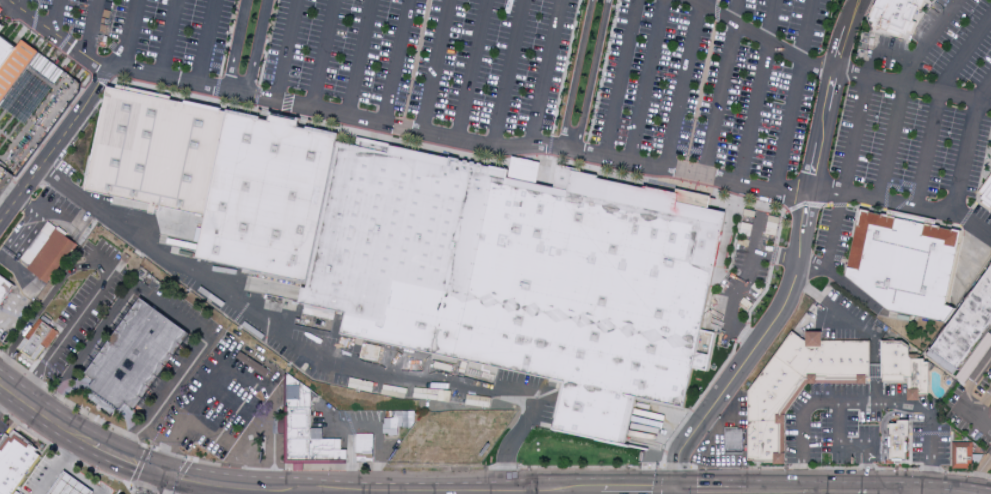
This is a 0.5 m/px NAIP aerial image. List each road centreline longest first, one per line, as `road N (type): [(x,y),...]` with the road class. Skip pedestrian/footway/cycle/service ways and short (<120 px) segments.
road 1 (residential): [(736,371),(789,298),(836,72),(859,0)]
road 2 (primary): [(600,493),(265,491)]
road 3 (residential): [(673,493),(674,461),(736,371)]
road 4 (primary): [(118,458),(0,386)]

